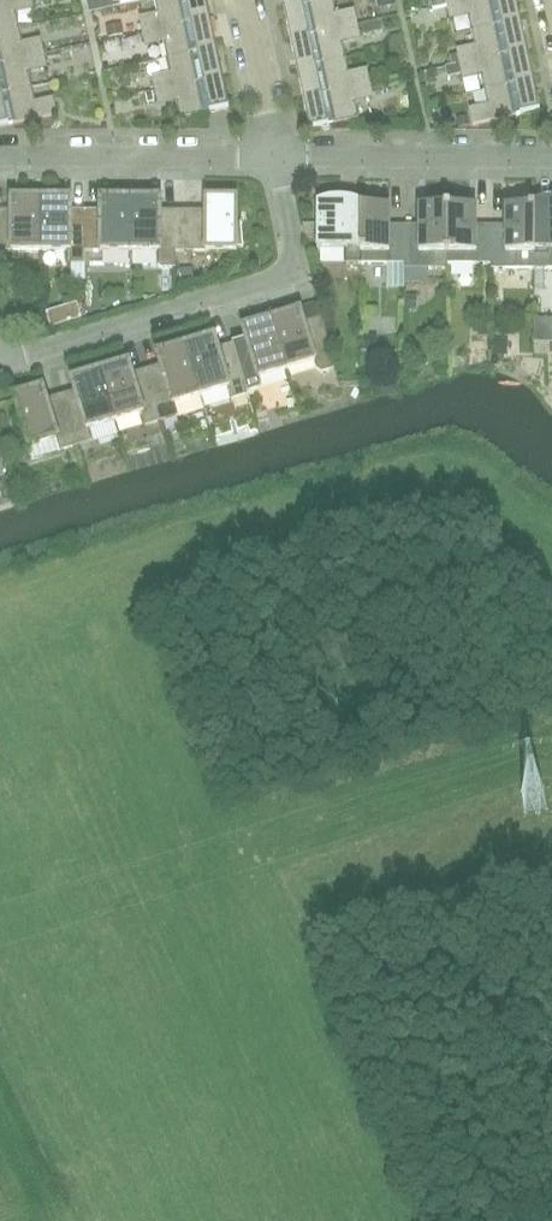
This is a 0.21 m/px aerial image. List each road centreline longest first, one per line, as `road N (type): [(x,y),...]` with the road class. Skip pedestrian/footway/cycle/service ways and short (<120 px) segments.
road 1 (residential): [(0,373),(290,272),(277,155)]
road 2 (residential): [(277,155),(0,150)]
road 3 (residential): [(551,146),(277,155)]
road 4 (residential): [(277,155),(248,0)]

